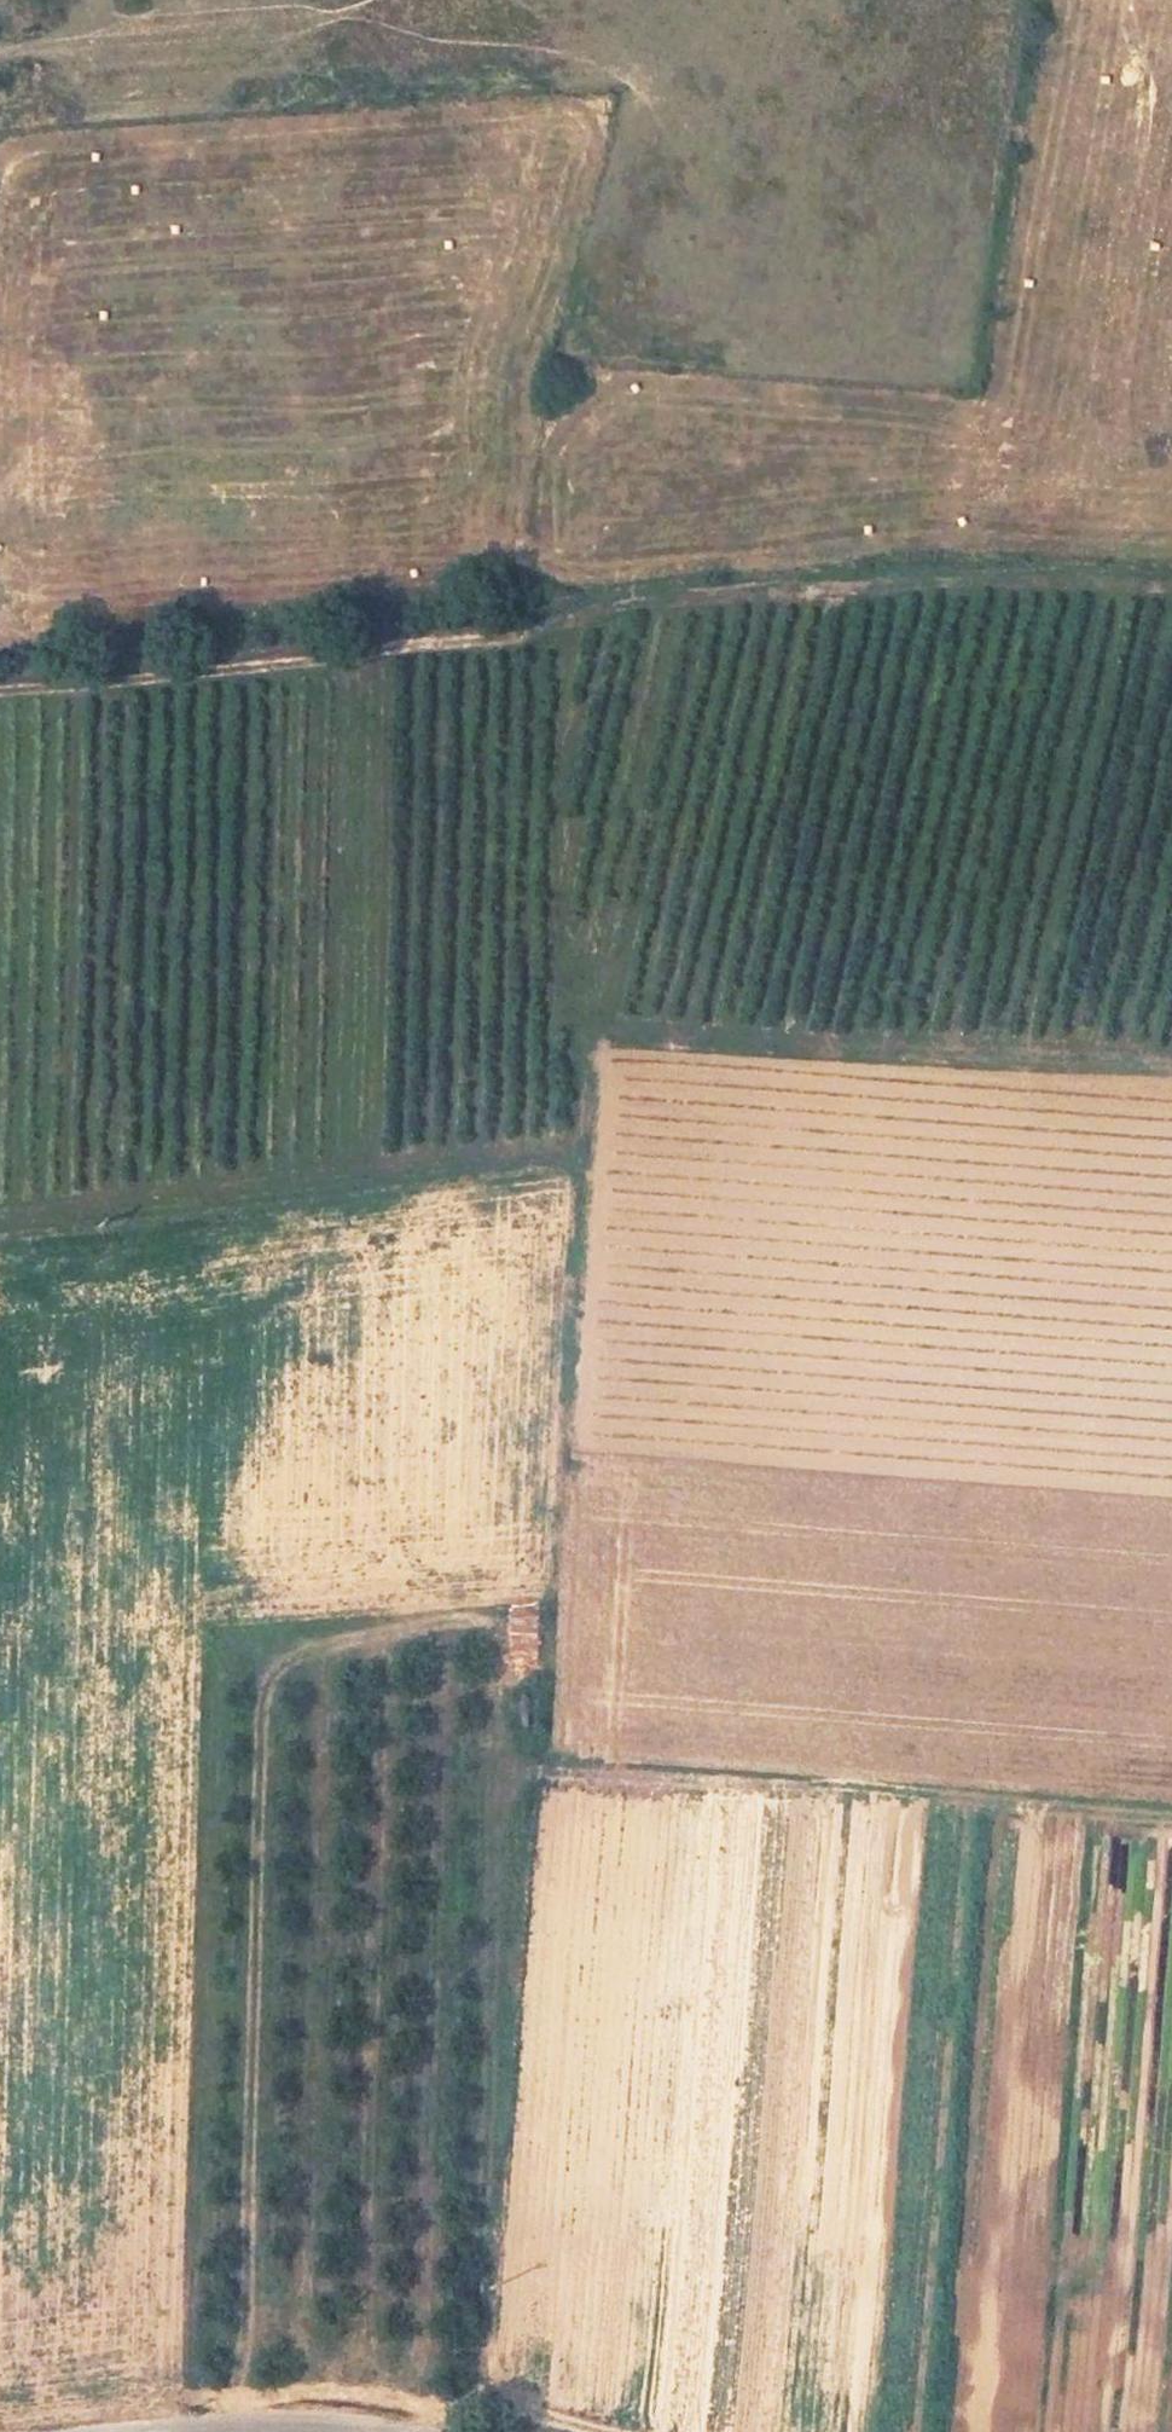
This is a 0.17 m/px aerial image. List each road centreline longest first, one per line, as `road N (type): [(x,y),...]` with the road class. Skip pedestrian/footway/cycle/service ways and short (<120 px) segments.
road 1 (track): [(1171,589),(1051,584),(622,613),(492,641),(0,700)]
road 2 (residential): [(155,2431),(362,2431)]

